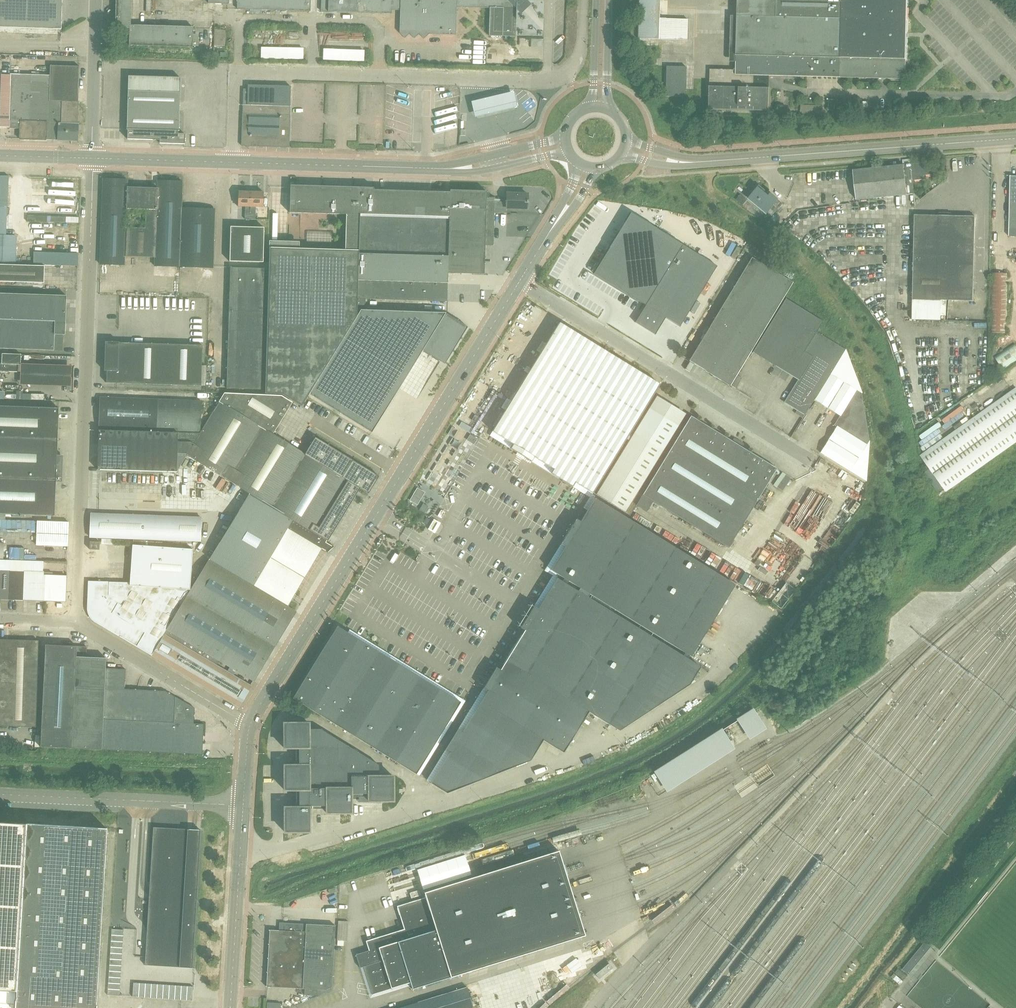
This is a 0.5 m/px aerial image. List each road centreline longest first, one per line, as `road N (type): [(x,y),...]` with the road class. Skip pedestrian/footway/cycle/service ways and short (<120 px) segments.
road 1 (unclassified): [(250,724),(519,282)]
road 2 (unclassified): [(233,162),(236,72),(547,81),(567,75),(580,56),(585,0)]
road 3 (unclassified): [(73,623),(95,157)]
road 4 (unclassified): [(809,459),(519,282)]
road 5 (unclassified): [(1015,138),(696,162)]
road 6 (unclassified): [(243,805),(0,795)]
road 7 (tertiary): [(437,168),(233,162)]
road 8 (unclassified): [(250,724),(73,623)]
road 9 (unclassified): [(231,1007),(243,805)]
road 10 (unclassified): [(95,157),(97,0)]
road 11 (tertiary): [(233,162),(95,157)]
road 12 (tertiary): [(437,168),(476,172),(569,151)]
road 13 (tertiary): [(566,136),(437,168)]

